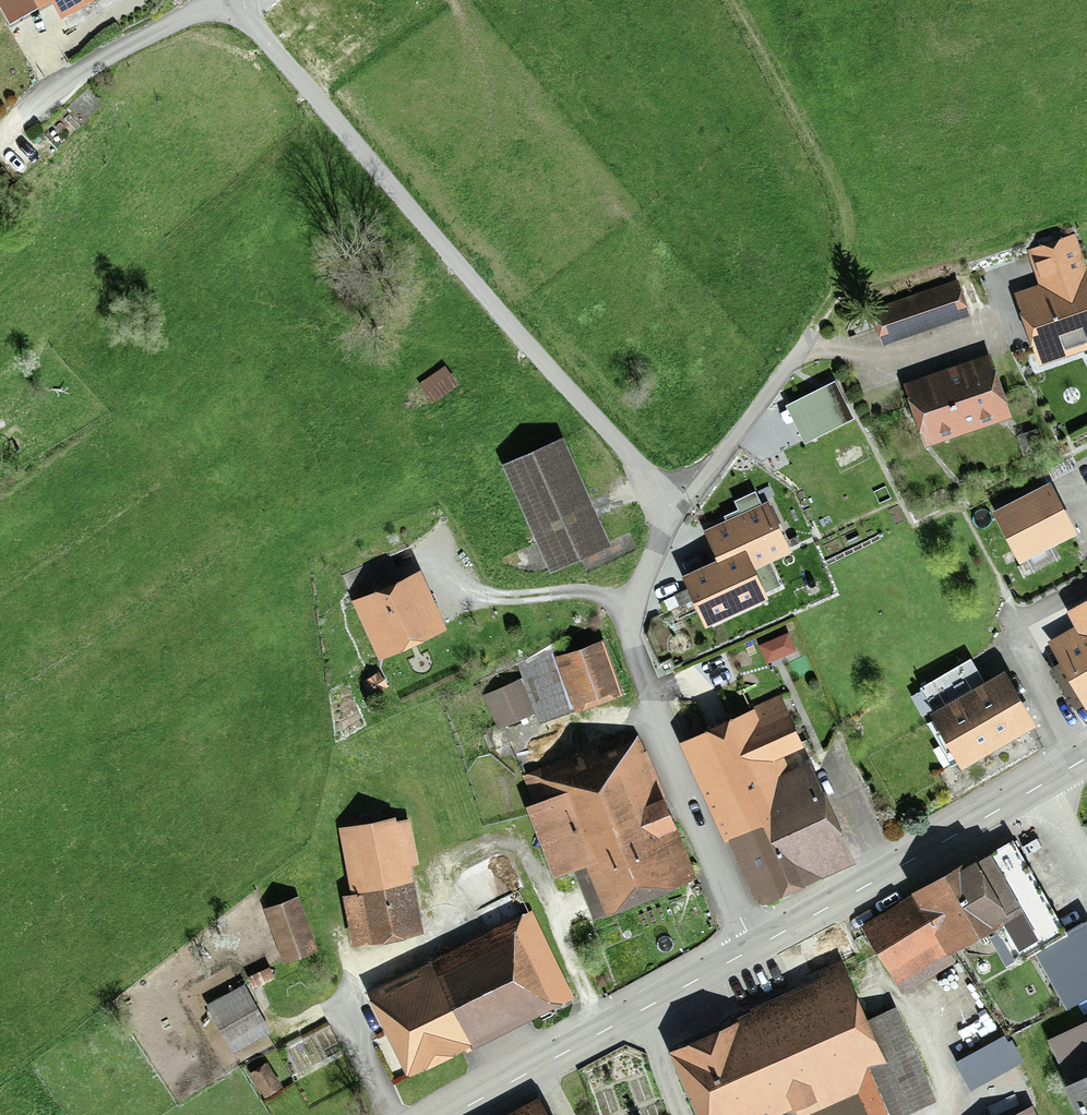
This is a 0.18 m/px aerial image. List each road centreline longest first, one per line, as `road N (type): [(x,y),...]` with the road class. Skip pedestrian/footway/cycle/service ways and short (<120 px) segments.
road 1 (residential): [(227,0),(675,507)]
road 2 (track): [(736,0),(846,216),(850,250),(843,284),(807,353)]
road 3 (tertiary): [(452,1114),(753,948)]
road 4 (tertiary): [(753,948),(1045,781)]
road 5 (residential): [(753,948),(632,638)]
road 6 (track): [(219,0),(88,66),(0,142)]
road 7 (residential): [(830,348),(807,353),(675,507)]
road 8 (residential): [(675,507),(635,596),(632,638)]

